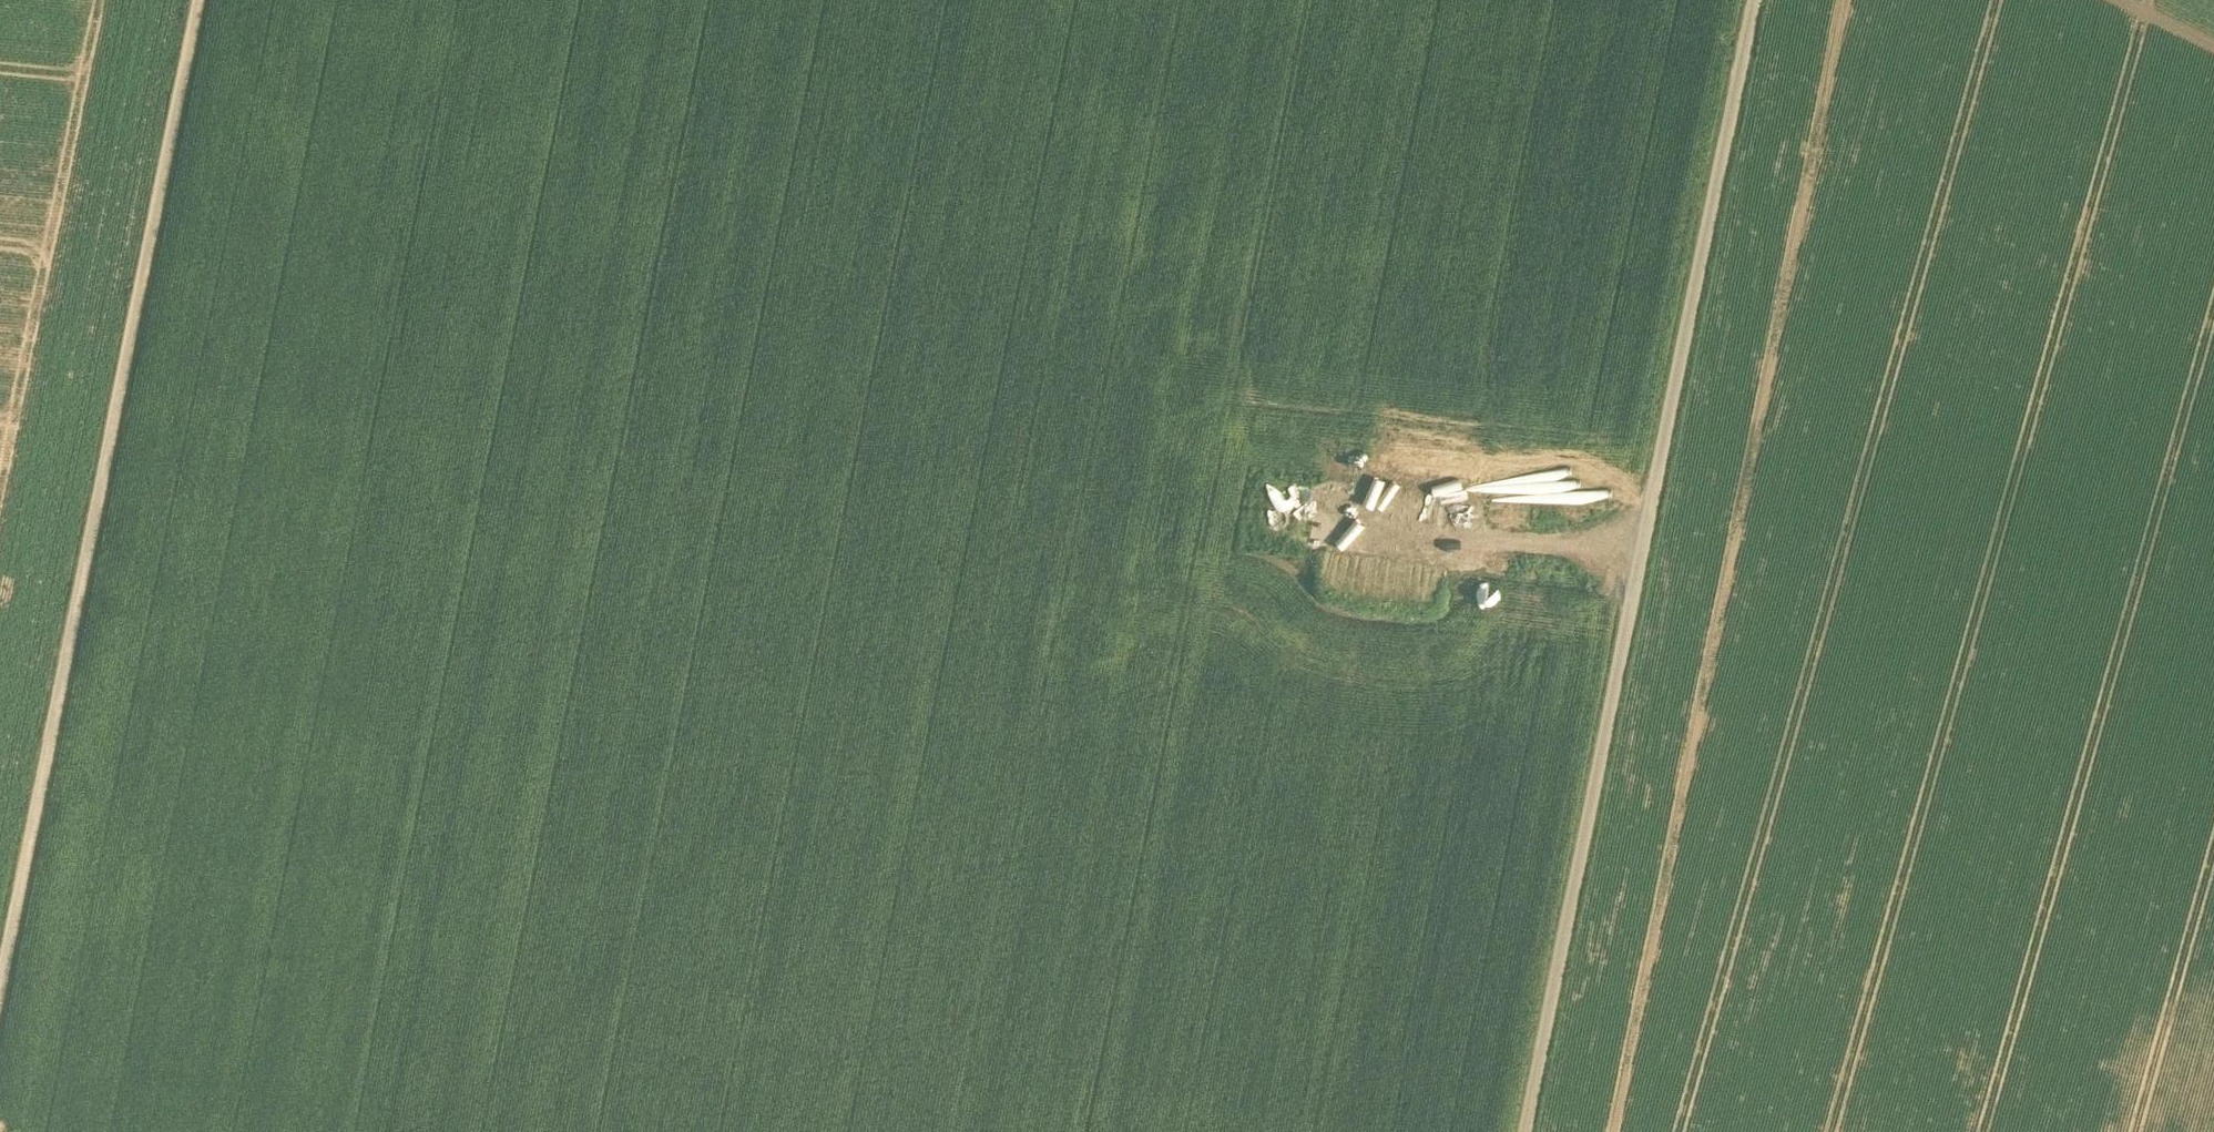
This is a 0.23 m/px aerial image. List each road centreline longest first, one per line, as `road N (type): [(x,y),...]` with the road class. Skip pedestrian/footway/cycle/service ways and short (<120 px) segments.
road 1 (unclassified): [(1762,0),(1528,1131)]
road 2 (track): [(201,0),(0,997)]

